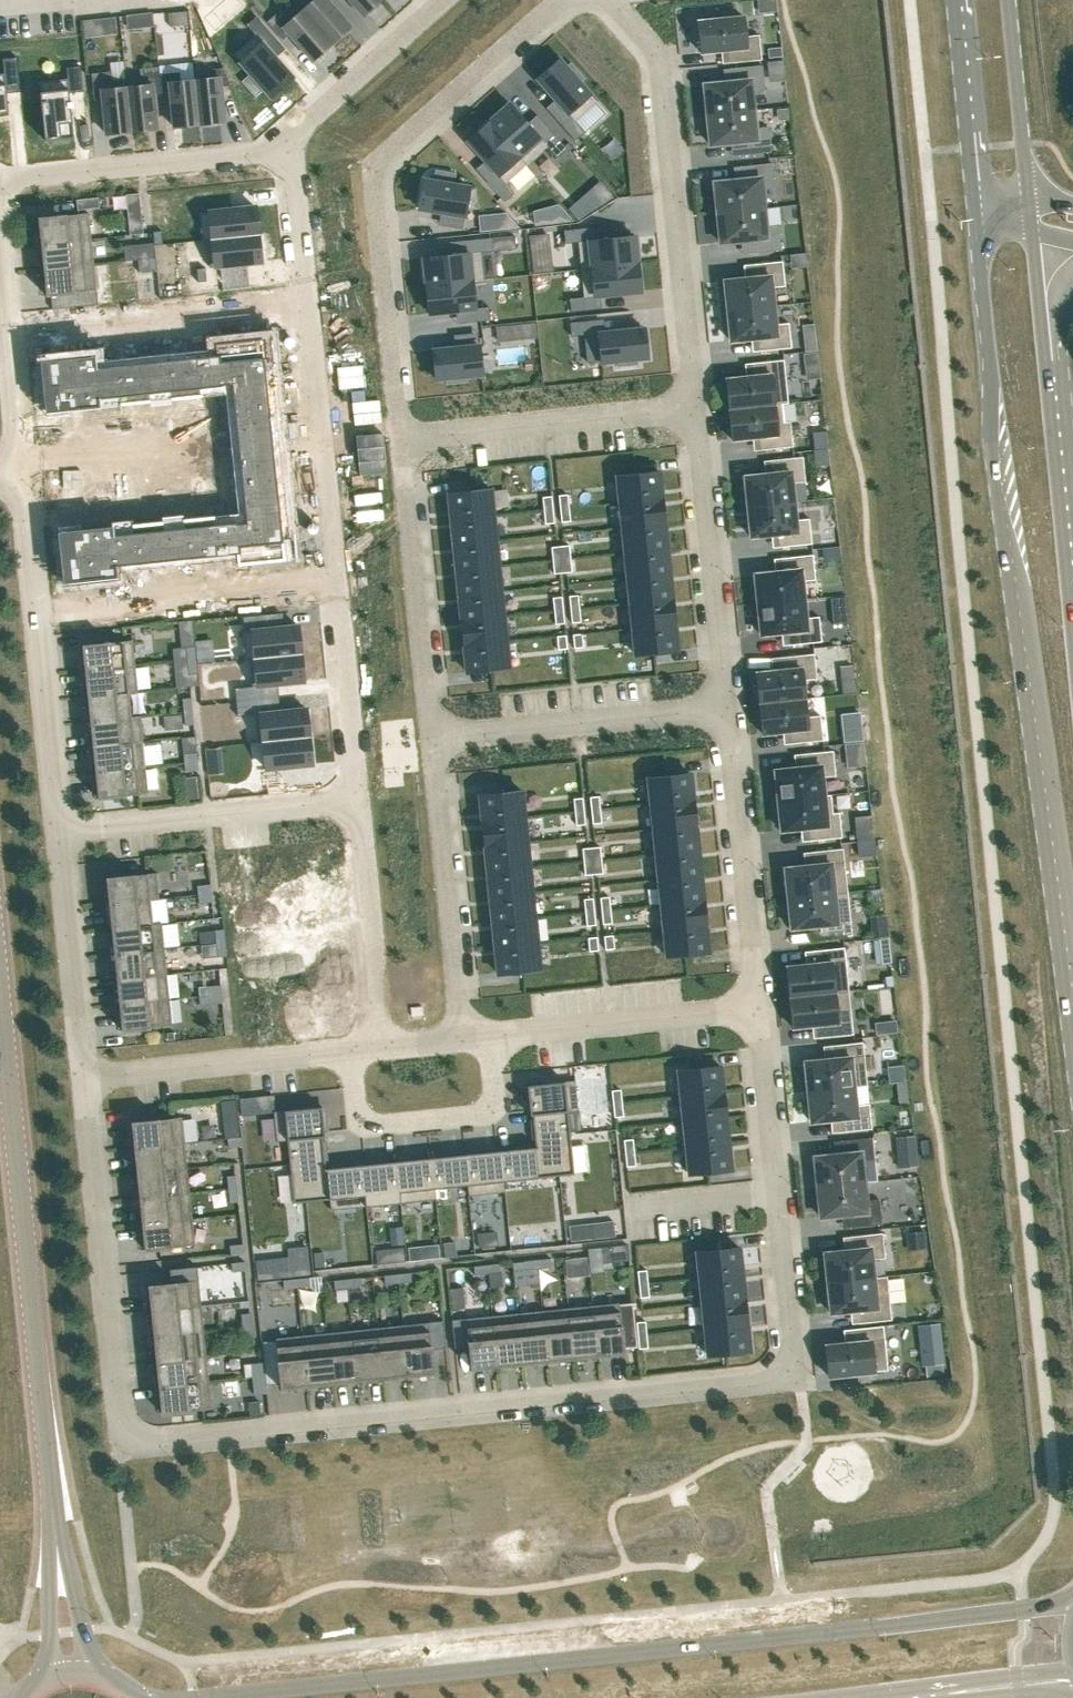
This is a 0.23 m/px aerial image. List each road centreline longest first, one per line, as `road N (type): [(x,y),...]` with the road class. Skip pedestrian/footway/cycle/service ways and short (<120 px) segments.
road 1 (residential): [(777,1190),(798,1377),(123,1450),(81,1077)]
road 2 (tertiary): [(1072,1600),(154,1697)]
road 3 (secondary): [(972,210),(1072,979)]
road 4 (residential): [(291,150),(358,799)]
road 5 (residential): [(562,0),(372,166),(400,440)]
road 6 (tertiary): [(0,989),(54,1506)]
road 7 (residential): [(611,0),(659,53),(696,406)]
road 8 (residential): [(59,833),(21,477)]
road 9 (secondary): [(1072,584),(1032,233)]
road 10 (residential): [(726,707),(757,1012)]
road 11 (residential): [(696,406),(726,707)]
road 12 (residential): [(431,738),(465,1038)]
road 13 (residential): [(59,833),(358,799)]
road 14 (residential): [(400,440),(431,738)]
road 15 (residential): [(696,406),(400,440)]
road 16 (residential): [(726,707),(431,738)]
road 17 (residential): [(0,182),(291,150)]
road 18 (residential): [(350,1050),(358,1117),(375,1126),(478,1117),(493,1101),(486,1036)]
road 19 (residential): [(486,1036),(757,1012)]
road 20 (residential): [(81,1077),(350,1050)]
road 21 (residential): [(358,799),(383,1047)]
road 22 (residential): [(81,1077),(59,833)]
road 23 (residential): [(291,150),(305,121),(441,0)]
road 24 (secondary): [(952,0),(972,210)]
road 25 (residential): [(21,477),(0,281)]
road 26 (secondary): [(1027,194),(1009,0)]
road 27 (residential): [(757,1012),(777,1190)]
road 28 (tertiary): [(54,1506),(50,1675)]
road 29 (tertiary): [(89,1670),(54,1506)]
road 30 (tertiary): [(931,1696),(952,1684),(1072,1671)]
road 31 (residential): [(777,1190),(634,1204)]

